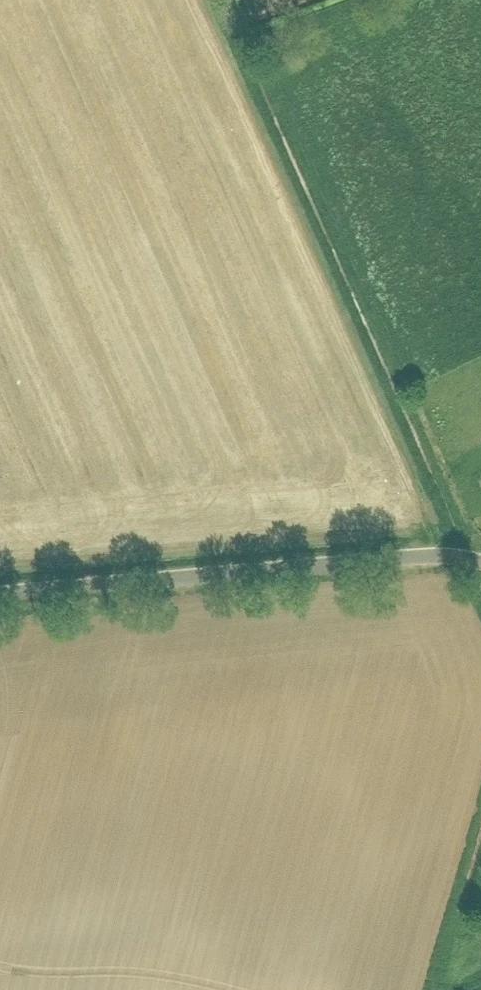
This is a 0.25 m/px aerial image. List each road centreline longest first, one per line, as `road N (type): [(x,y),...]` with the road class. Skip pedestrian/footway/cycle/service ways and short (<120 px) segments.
road 1 (unclassified): [(454,556),(0,597)]

